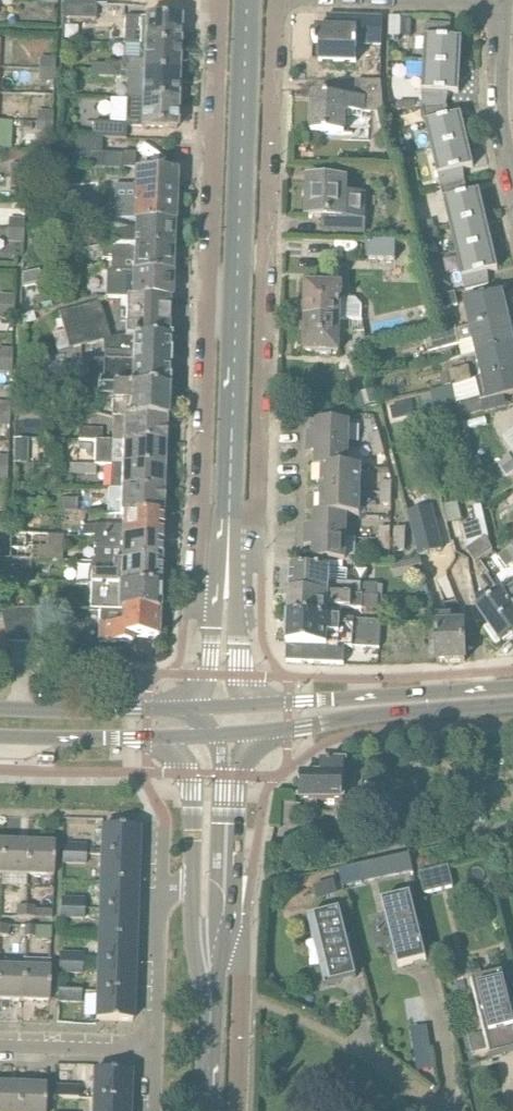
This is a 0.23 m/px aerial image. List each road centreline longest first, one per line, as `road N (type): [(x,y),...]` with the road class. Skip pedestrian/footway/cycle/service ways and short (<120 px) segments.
road 1 (residential): [(216,0),(198,584),(214,615)]
road 2 (residential): [(228,573),(257,544),(281,0)]
road 3 (tertiary): [(228,573),(248,0)]
road 4 (primary): [(268,731),(512,708)]
road 5 (primary): [(512,687),(272,703)]
road 6 (residential): [(236,1110),(241,963),(205,935)]
road 7 (primary): [(186,707),(0,705)]
road 8 (tertiary): [(207,1110),(205,935)]
road 9 (tertiary): [(226,881),(234,763),(268,731)]
road 10 (tertiary): [(149,737),(175,750),(190,774),(192,880)]
road 11 (residential): [(504,0),(512,153)]
road 12 (primary): [(0,736),(149,737)]
road 13 (residential): [(148,1048),(0,1041)]
road 14 (residential): [(159,902),(148,1048)]
road 15 (tertiary): [(272,703),(253,695),(239,675),(227,588)]

